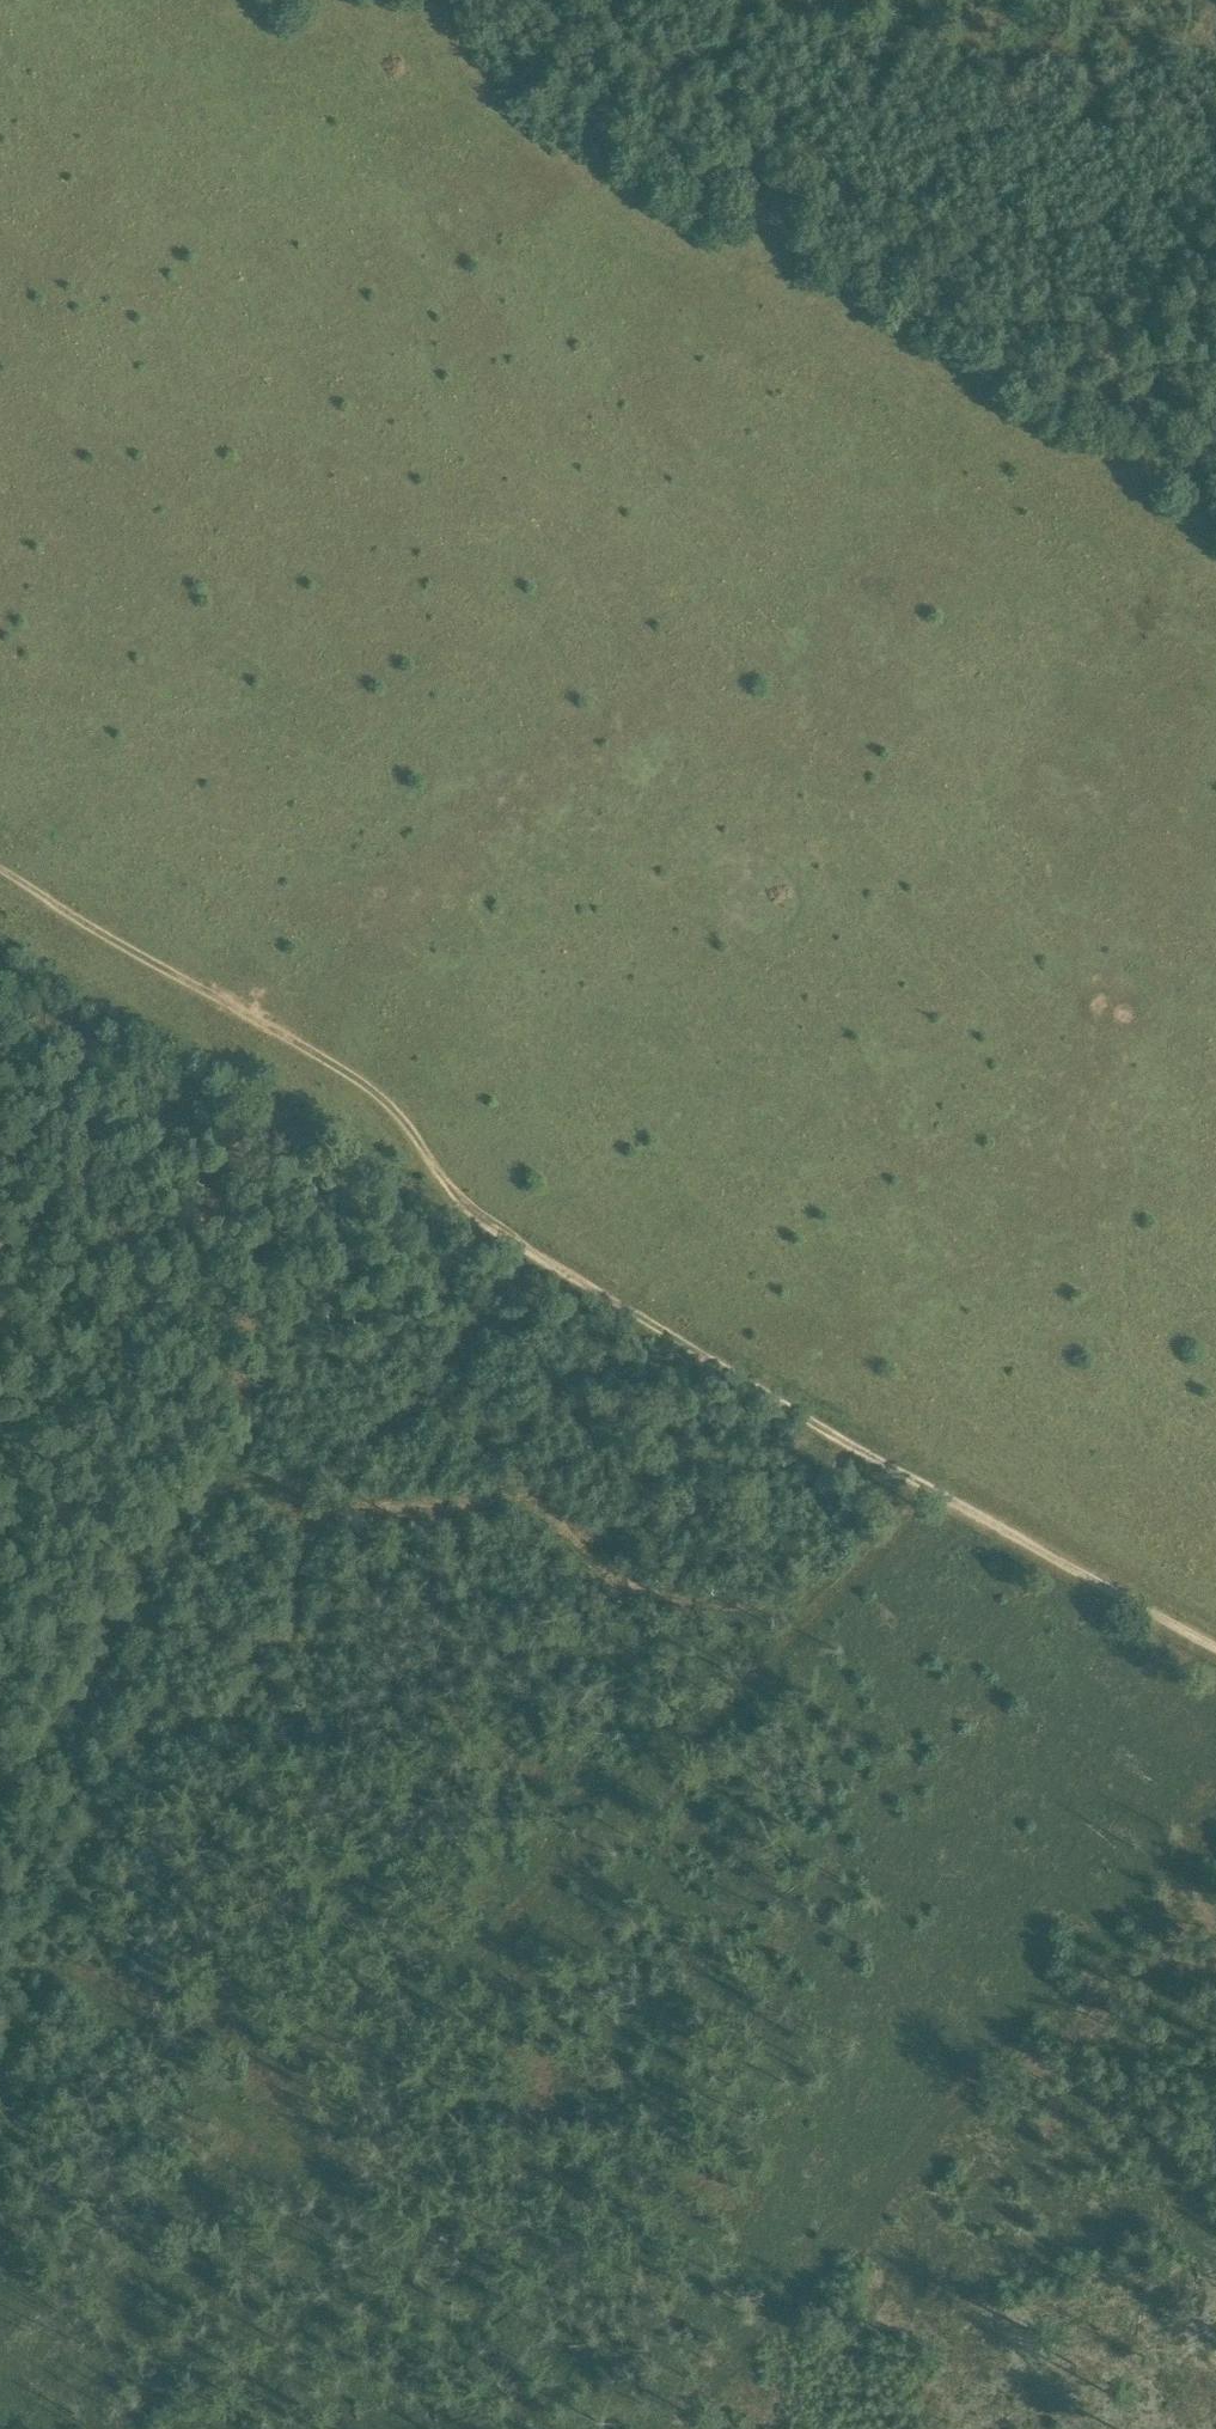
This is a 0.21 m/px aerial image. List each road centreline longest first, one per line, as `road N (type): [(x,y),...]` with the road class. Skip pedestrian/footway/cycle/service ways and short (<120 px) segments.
road 1 (track): [(0,866),(329,1053),(425,1128),(460,1200),(520,1240),(1215,1641)]

